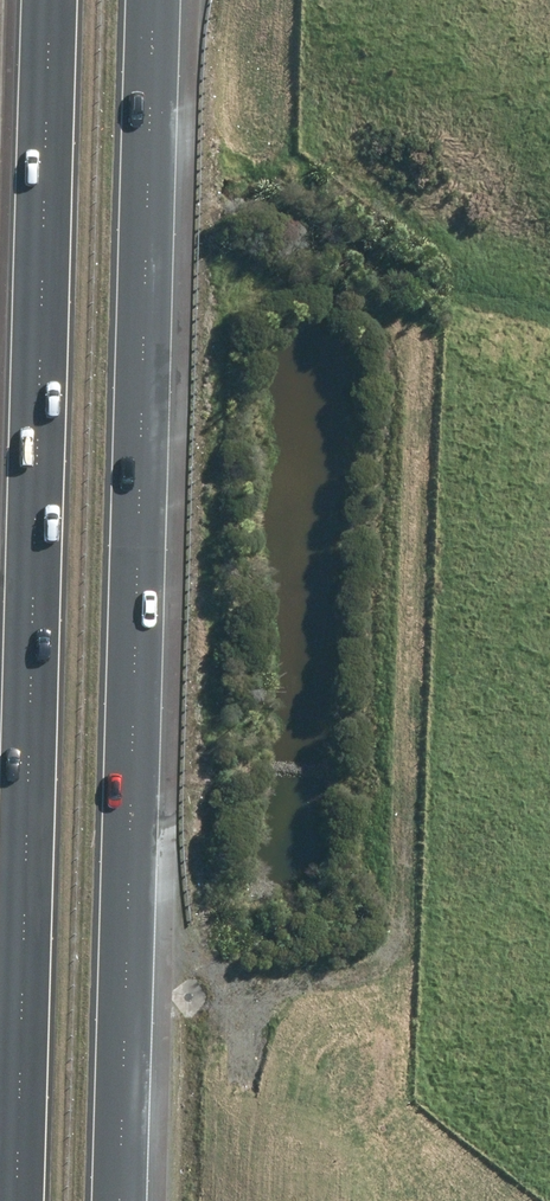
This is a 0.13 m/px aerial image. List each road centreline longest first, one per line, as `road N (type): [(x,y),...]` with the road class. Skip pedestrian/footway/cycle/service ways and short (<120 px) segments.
road 1 (motorway): [(3,1200),(41,0)]
road 2 (motorway): [(162,0),(131,1200)]
road 3 (track): [(407,319),(425,360),(403,955),(366,974),(245,988),(217,980),(198,956),(138,948)]

